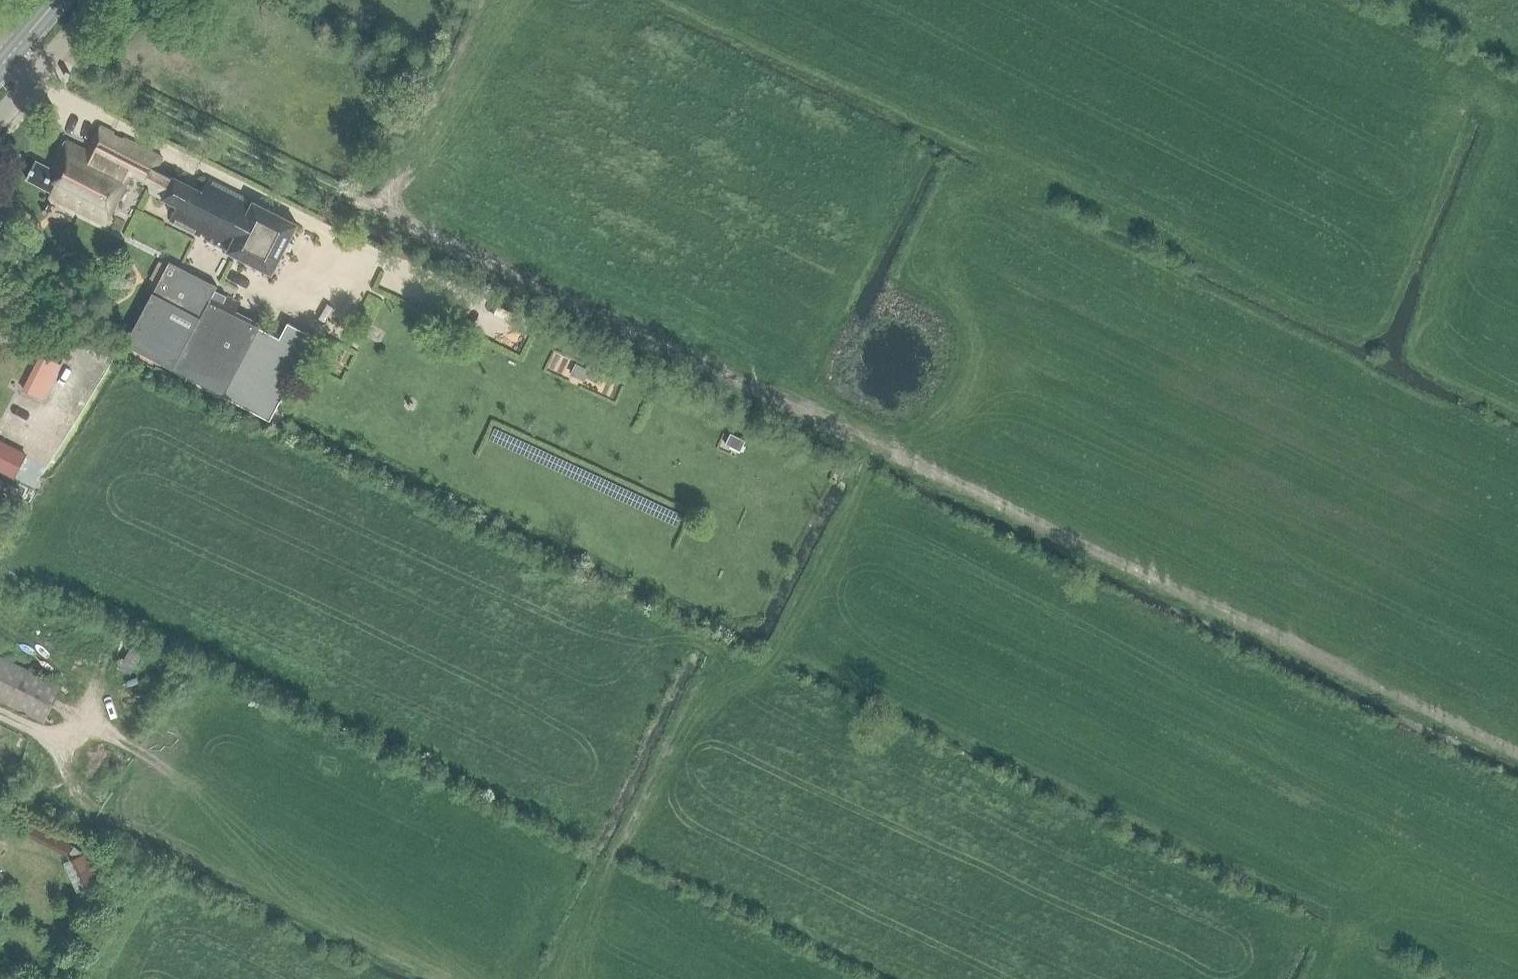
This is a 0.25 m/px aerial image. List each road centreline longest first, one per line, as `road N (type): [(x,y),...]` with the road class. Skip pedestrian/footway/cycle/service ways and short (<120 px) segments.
road 1 (track): [(59,47),(355,201)]

